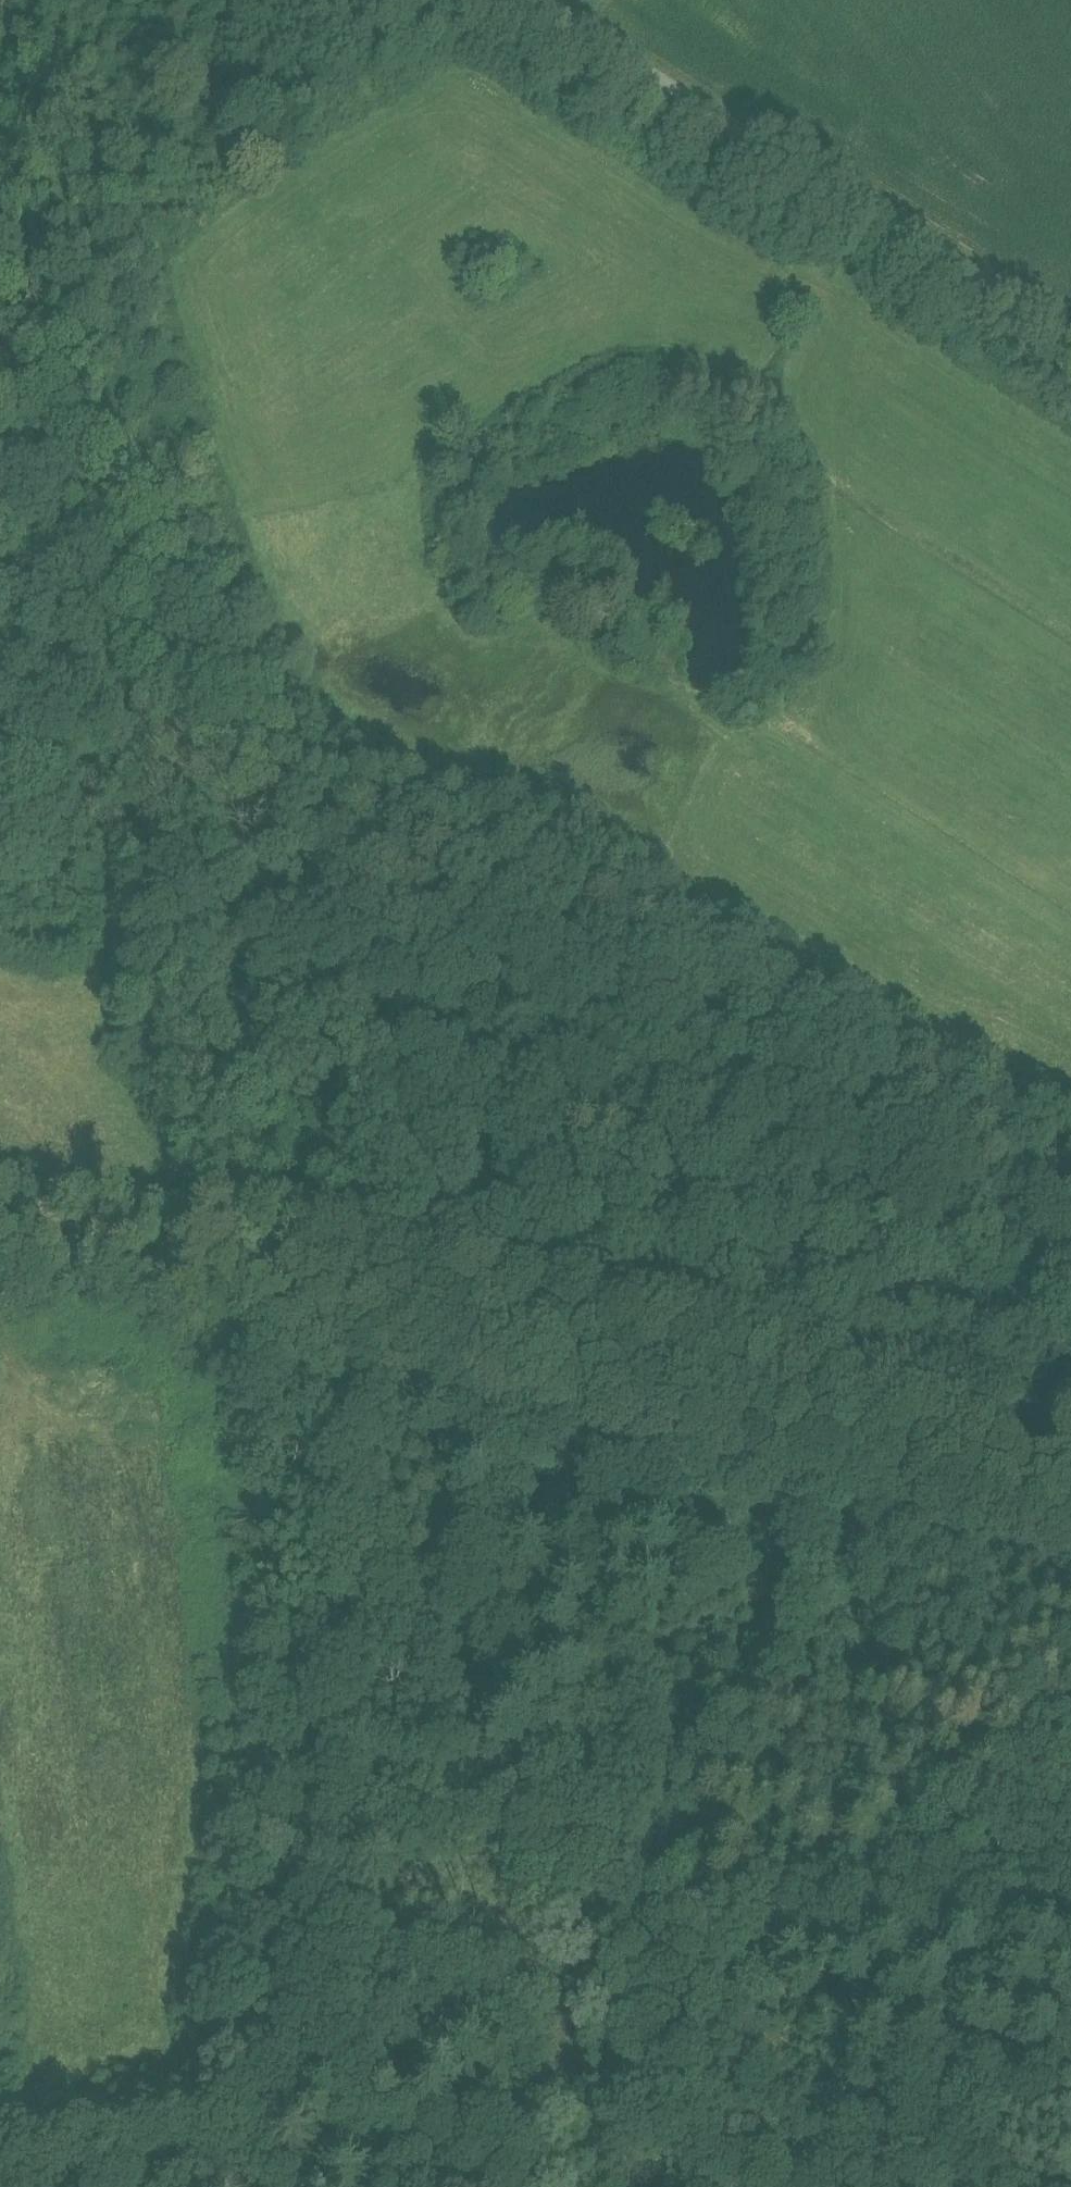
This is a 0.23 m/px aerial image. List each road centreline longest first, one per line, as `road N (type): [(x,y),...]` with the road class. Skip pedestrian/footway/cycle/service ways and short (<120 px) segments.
road 1 (track): [(0,1208),(939,1455)]
road 2 (unclassified): [(1070,335),(530,0)]
road 3 (track): [(939,1455),(1070,1489)]

